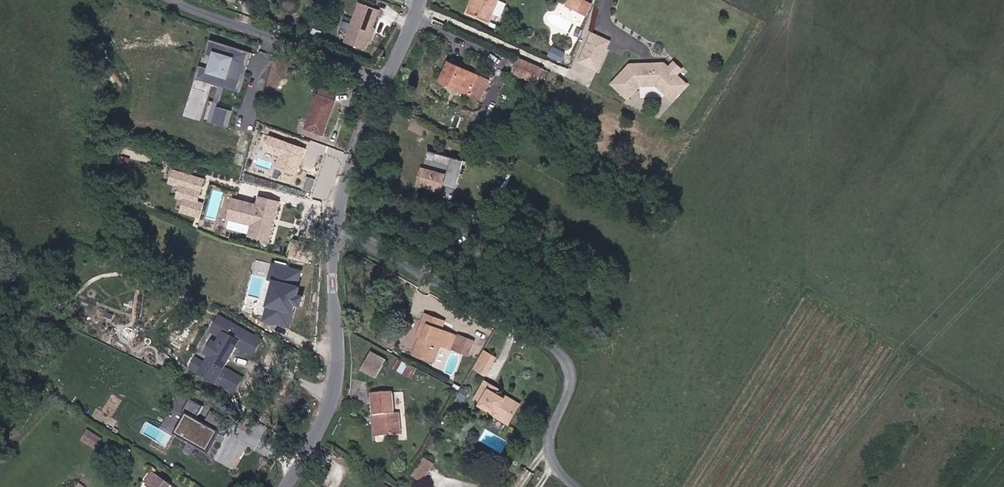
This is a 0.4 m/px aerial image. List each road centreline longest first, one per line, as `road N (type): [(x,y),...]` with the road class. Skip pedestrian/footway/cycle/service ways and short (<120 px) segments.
road 1 (tertiary): [(274,486),(333,405),(337,193),(385,80)]
road 2 (residential): [(385,80),(176,0)]

